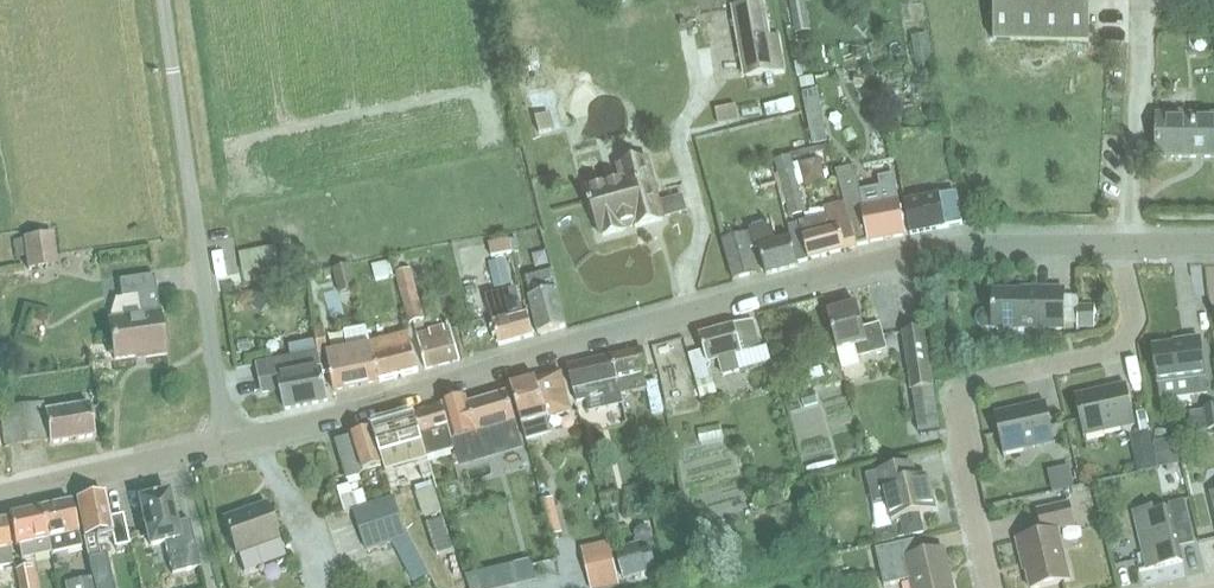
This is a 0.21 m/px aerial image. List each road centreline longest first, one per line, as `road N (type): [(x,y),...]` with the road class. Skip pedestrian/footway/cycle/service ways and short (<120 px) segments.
road 1 (tertiary): [(232,443),(912,254),(1121,246)]
road 2 (residential): [(994,587),(965,471),(969,395),(990,382),(1110,355),(1132,332),(1137,312),(1121,246)]
road 3 (residential): [(232,443),(173,69)]
road 4 (tertiary): [(0,500),(232,443)]

